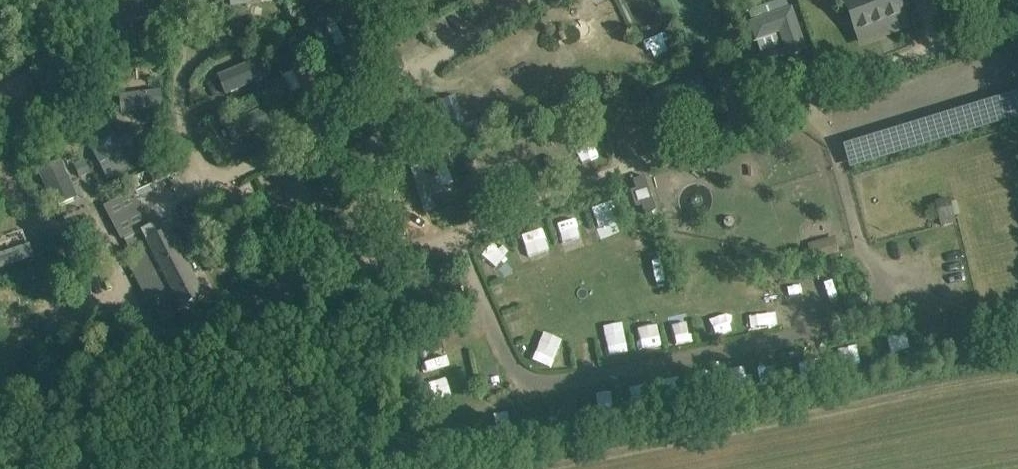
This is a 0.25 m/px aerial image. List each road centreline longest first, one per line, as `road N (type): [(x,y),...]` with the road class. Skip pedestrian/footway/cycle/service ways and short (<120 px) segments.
road 1 (track): [(1017,5),(777,111),(479,226),(236,306),(165,340)]

